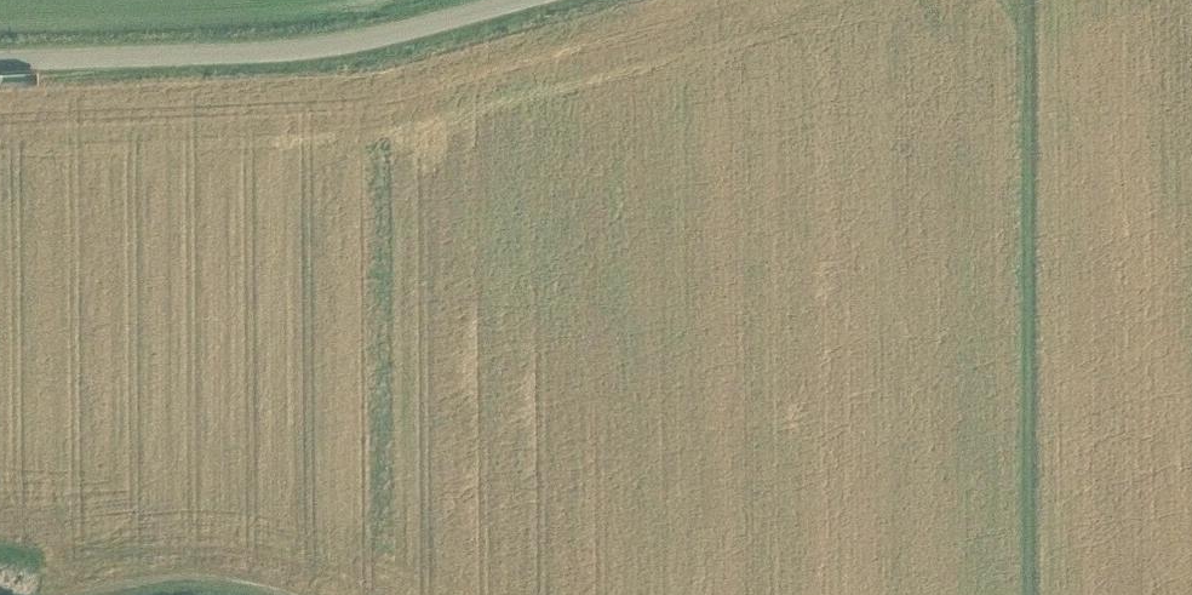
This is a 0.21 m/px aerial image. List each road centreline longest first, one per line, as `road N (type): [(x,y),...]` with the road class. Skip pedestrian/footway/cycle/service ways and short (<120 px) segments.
road 1 (unclassified): [(492,0),(403,21),(272,38),(0,53)]
road 2 (track): [(266,594),(153,583),(82,594)]

